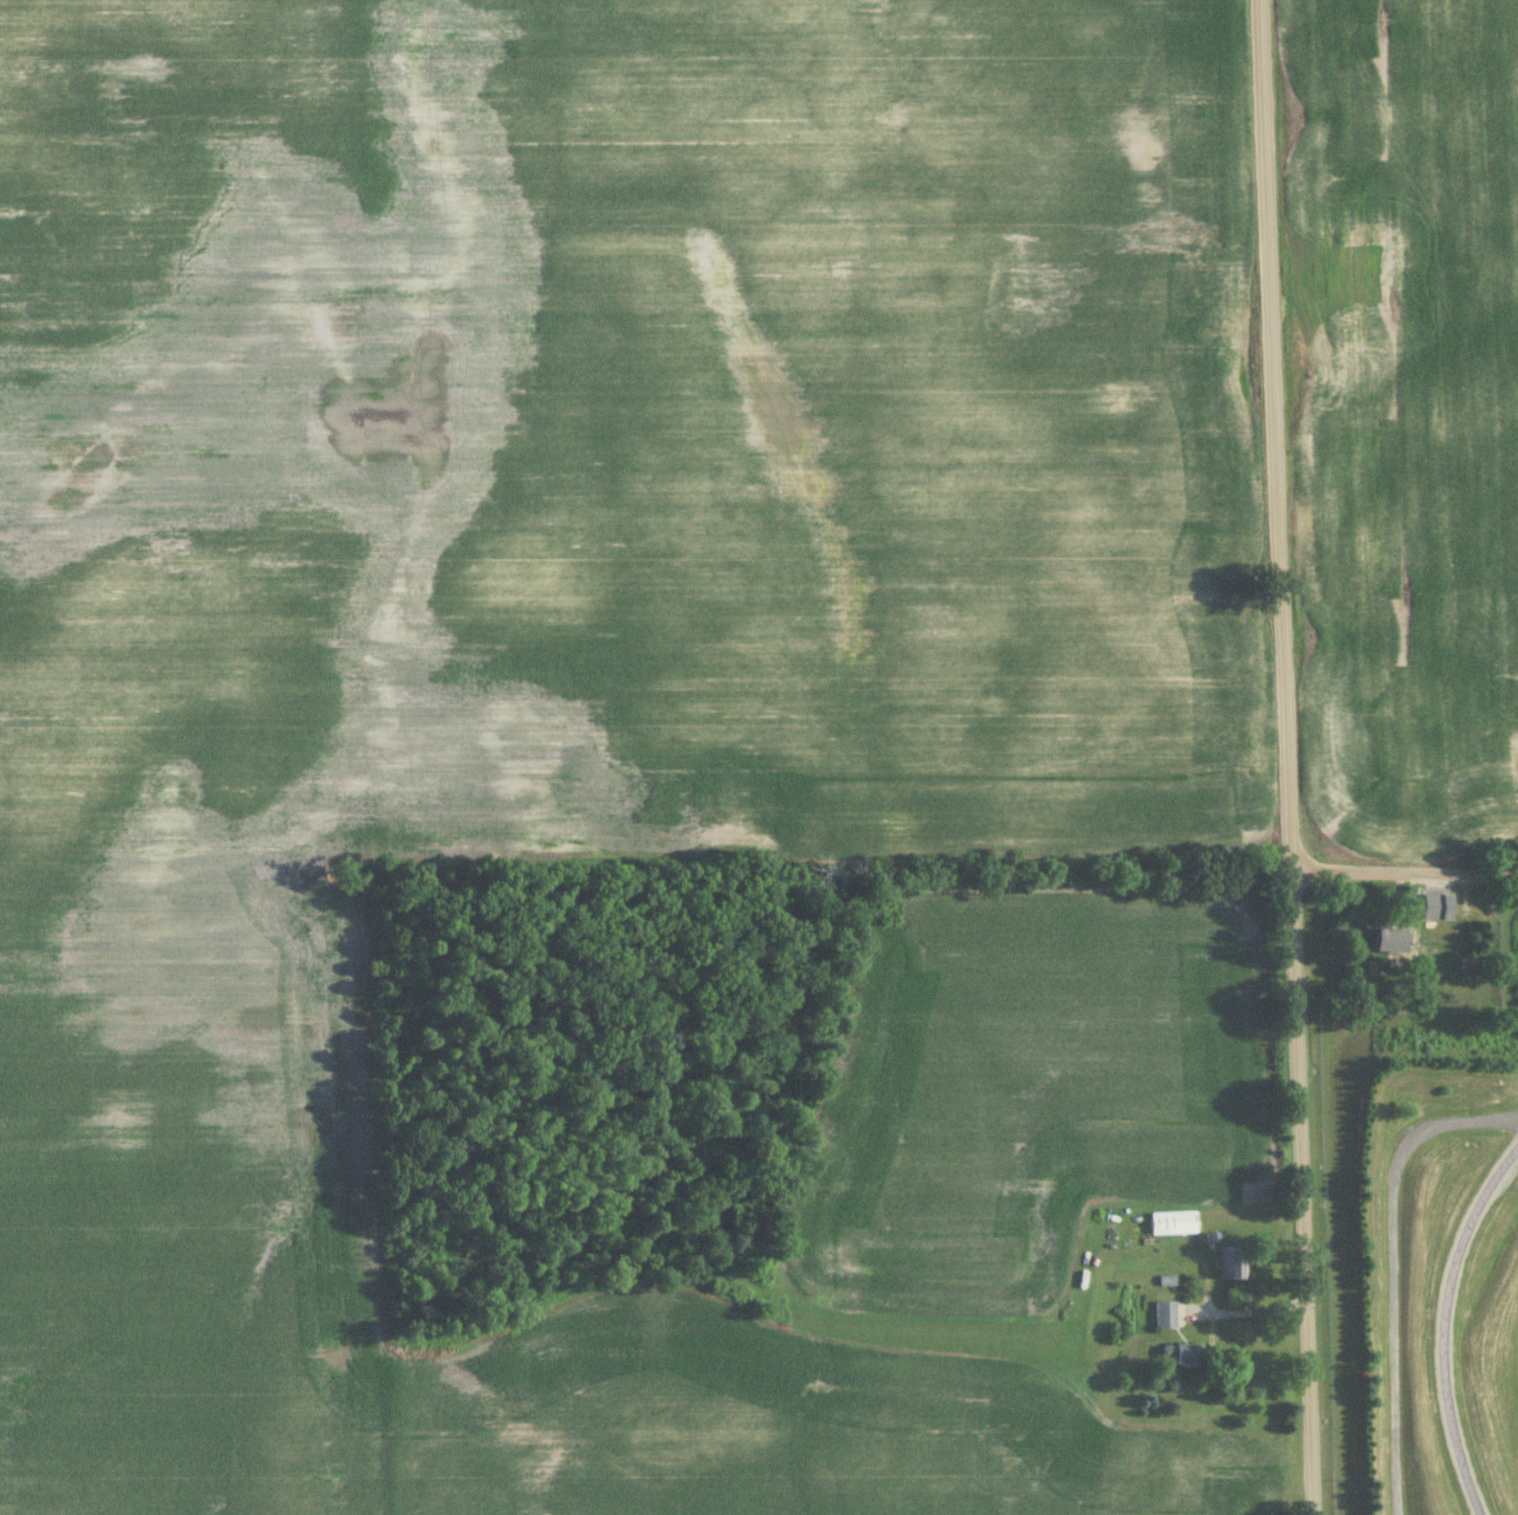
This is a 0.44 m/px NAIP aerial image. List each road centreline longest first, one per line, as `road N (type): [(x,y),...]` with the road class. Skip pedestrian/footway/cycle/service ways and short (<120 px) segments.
road 1 (residential): [(1311,1514),(1261,0)]
road 2 (residential): [(1294,869),(1517,871)]

